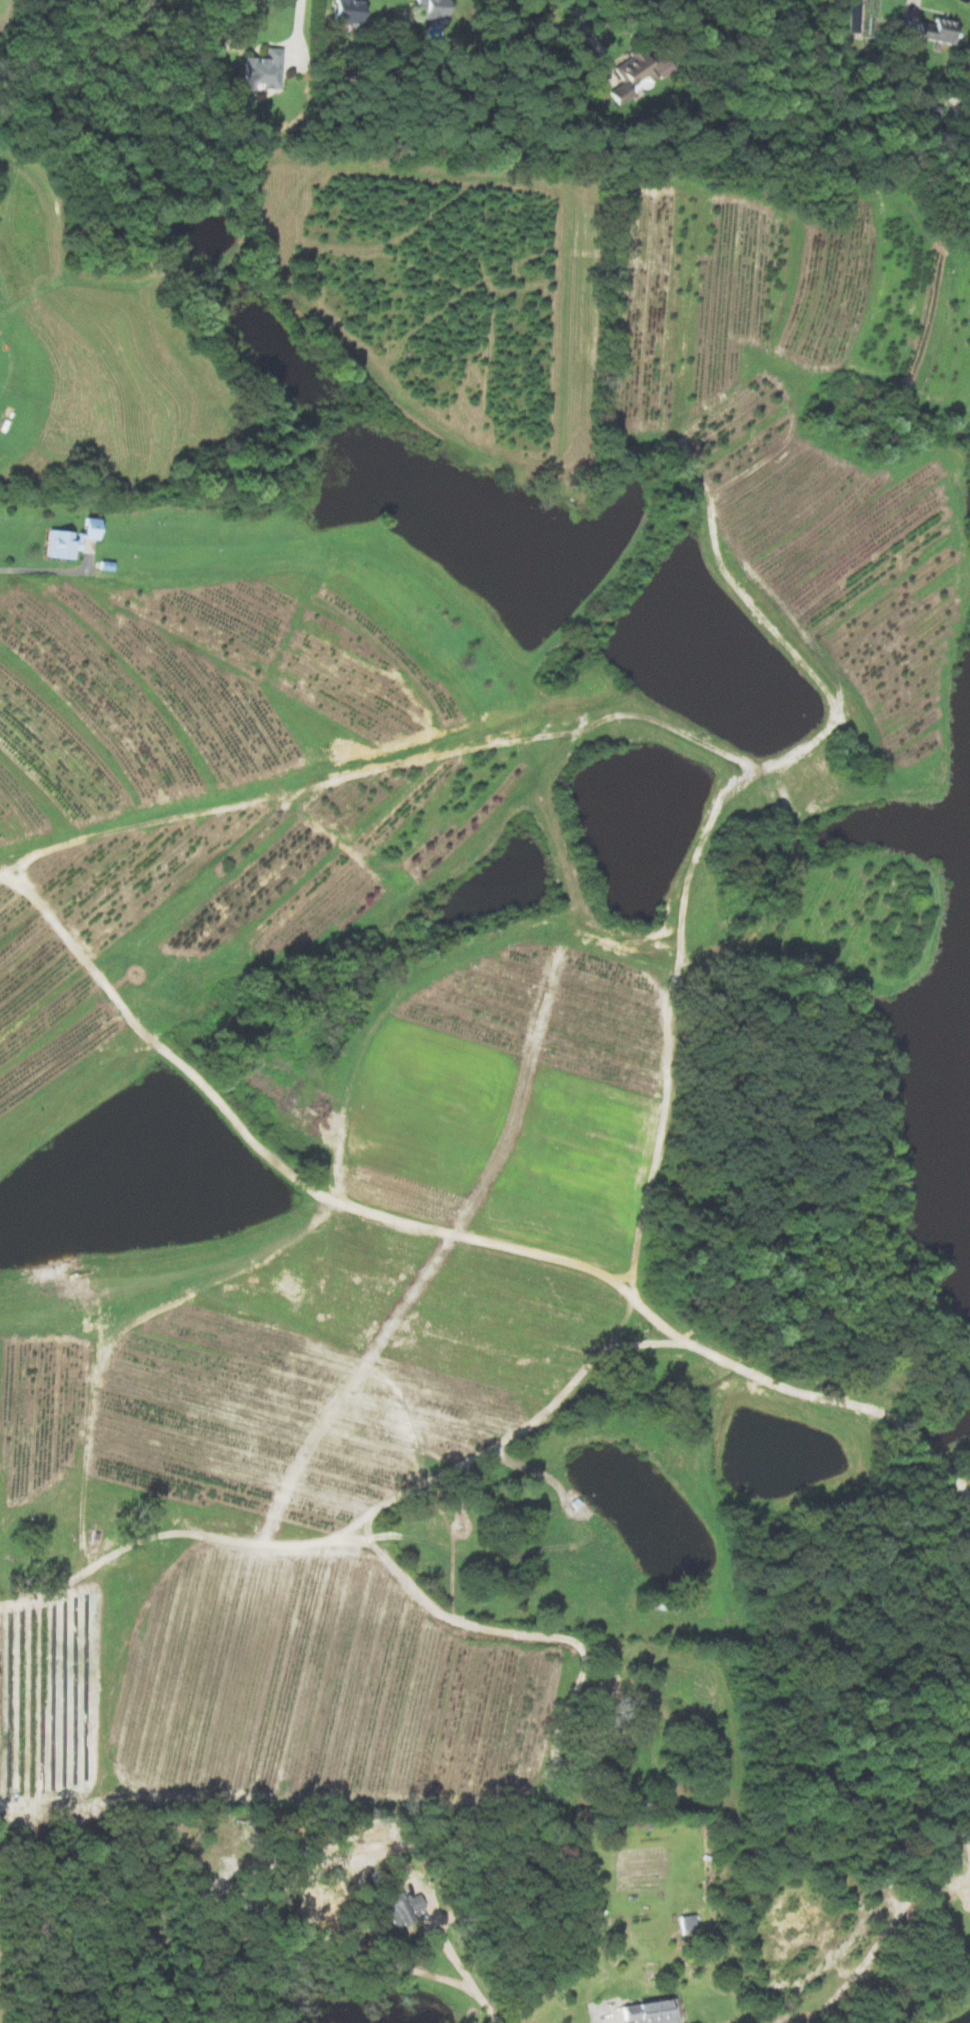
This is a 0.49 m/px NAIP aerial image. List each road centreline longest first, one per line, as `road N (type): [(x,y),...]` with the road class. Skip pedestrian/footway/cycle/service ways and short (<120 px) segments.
road 1 (track): [(0,880),(86,980),(304,1186),(399,1222),(585,1268),(619,1288),(667,1335),(737,1369),(913,1417),(969,1480)]

